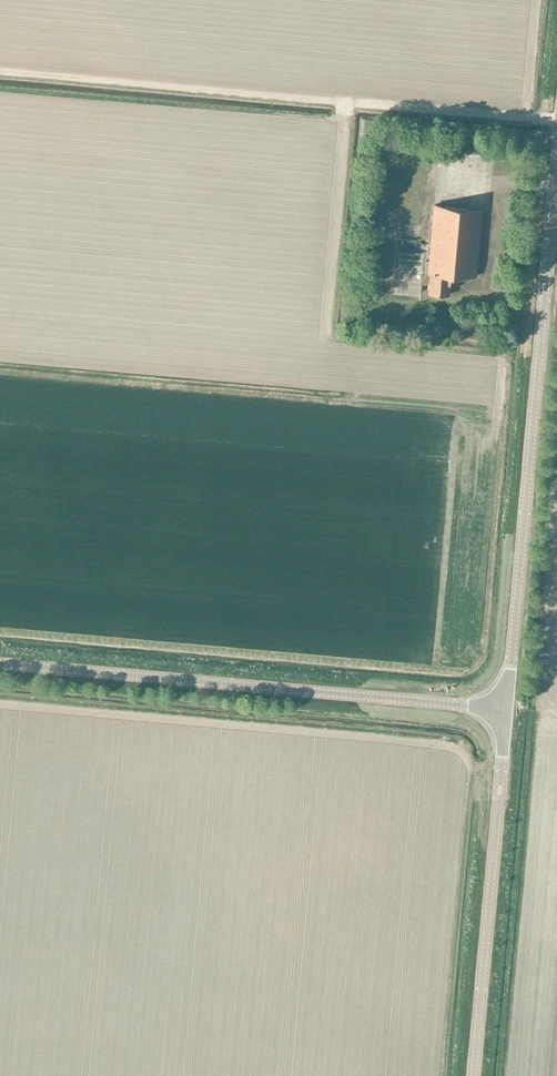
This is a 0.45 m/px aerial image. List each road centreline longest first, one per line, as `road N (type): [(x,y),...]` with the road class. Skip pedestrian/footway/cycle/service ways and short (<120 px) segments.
road 1 (track): [(0,92),(334,123),(356,103),(556,120)]
road 2 (tertiary): [(506,706),(556,147)]
road 3 (tertiary): [(506,706),(0,661)]
road 4 (tertiary): [(472,1075),(506,706)]

